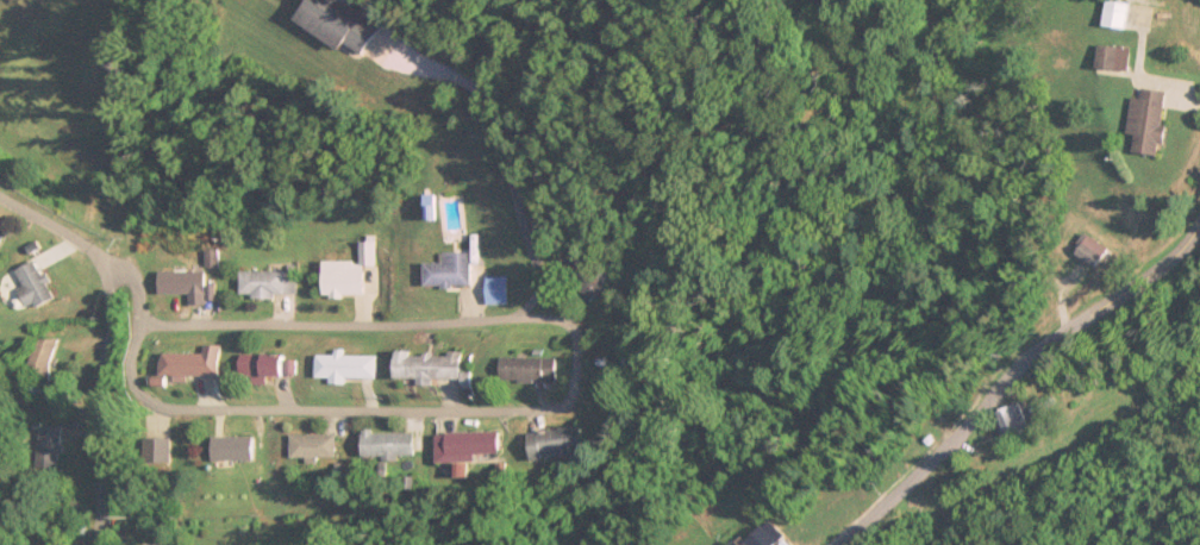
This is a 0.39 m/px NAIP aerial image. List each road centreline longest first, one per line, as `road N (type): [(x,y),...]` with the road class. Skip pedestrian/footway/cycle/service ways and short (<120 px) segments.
road 1 (residential): [(120,414),(575,394),(601,359),(556,321),(123,321)]
road 2 (residential): [(835,544),(1021,364),(1173,253),(1199,211)]
road 3 (residential): [(87,544),(120,414),(119,257),(0,186)]

